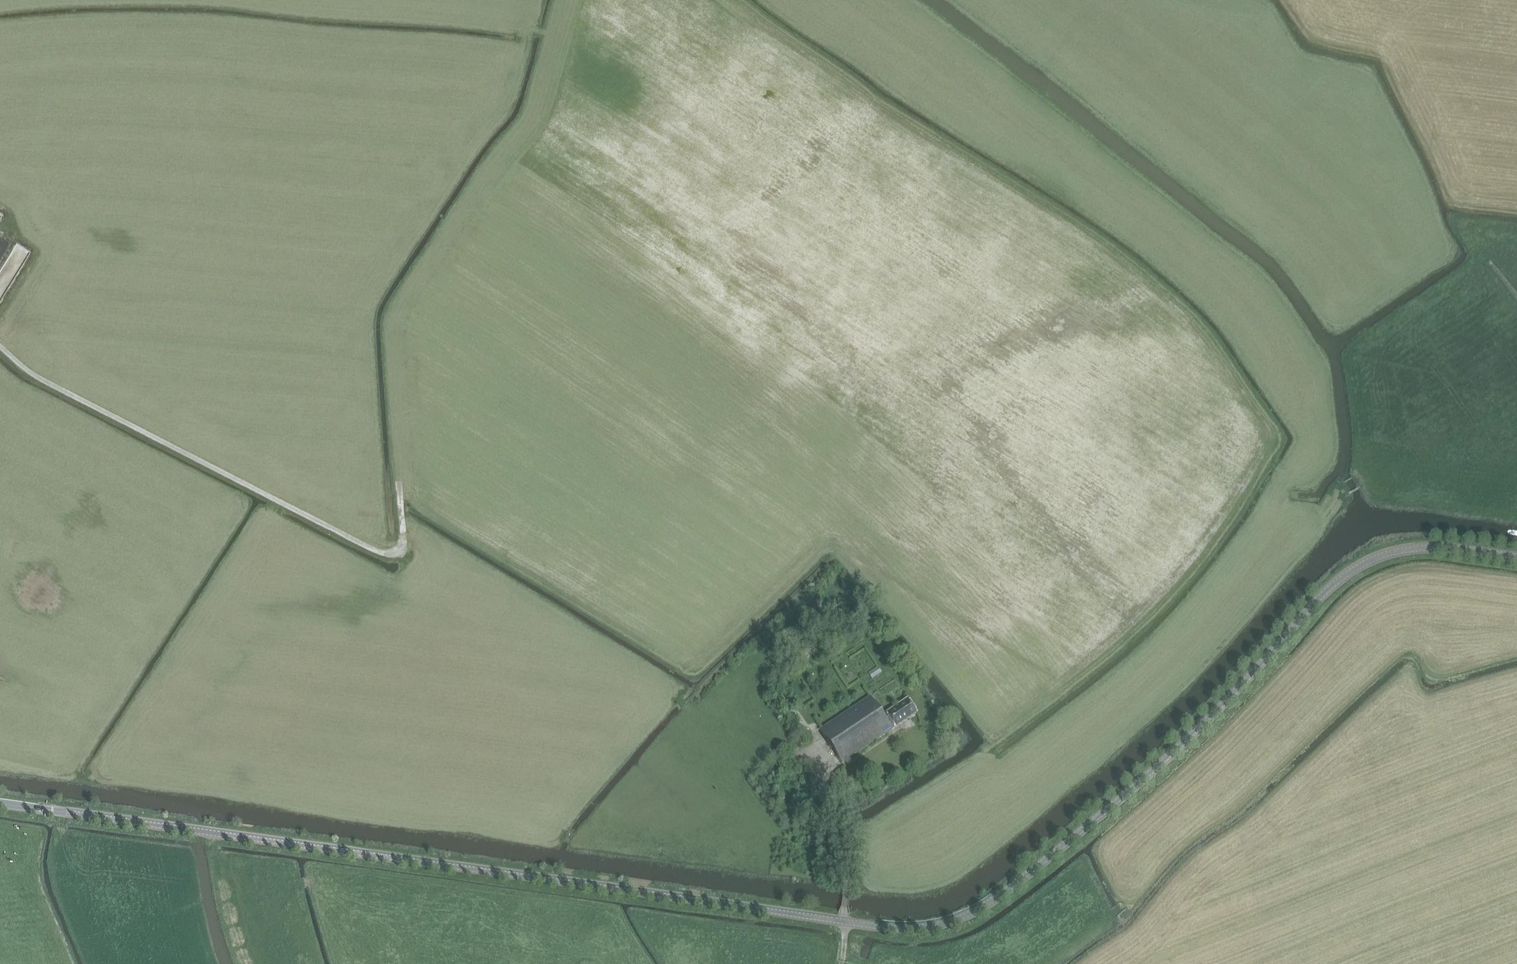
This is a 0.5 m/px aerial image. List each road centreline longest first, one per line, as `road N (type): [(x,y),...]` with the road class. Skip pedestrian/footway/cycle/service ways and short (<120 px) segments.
road 1 (tertiary): [(47,811),(883,928),(934,926),(987,906),(1146,776),(1346,574),(1418,548),(1516,556)]

